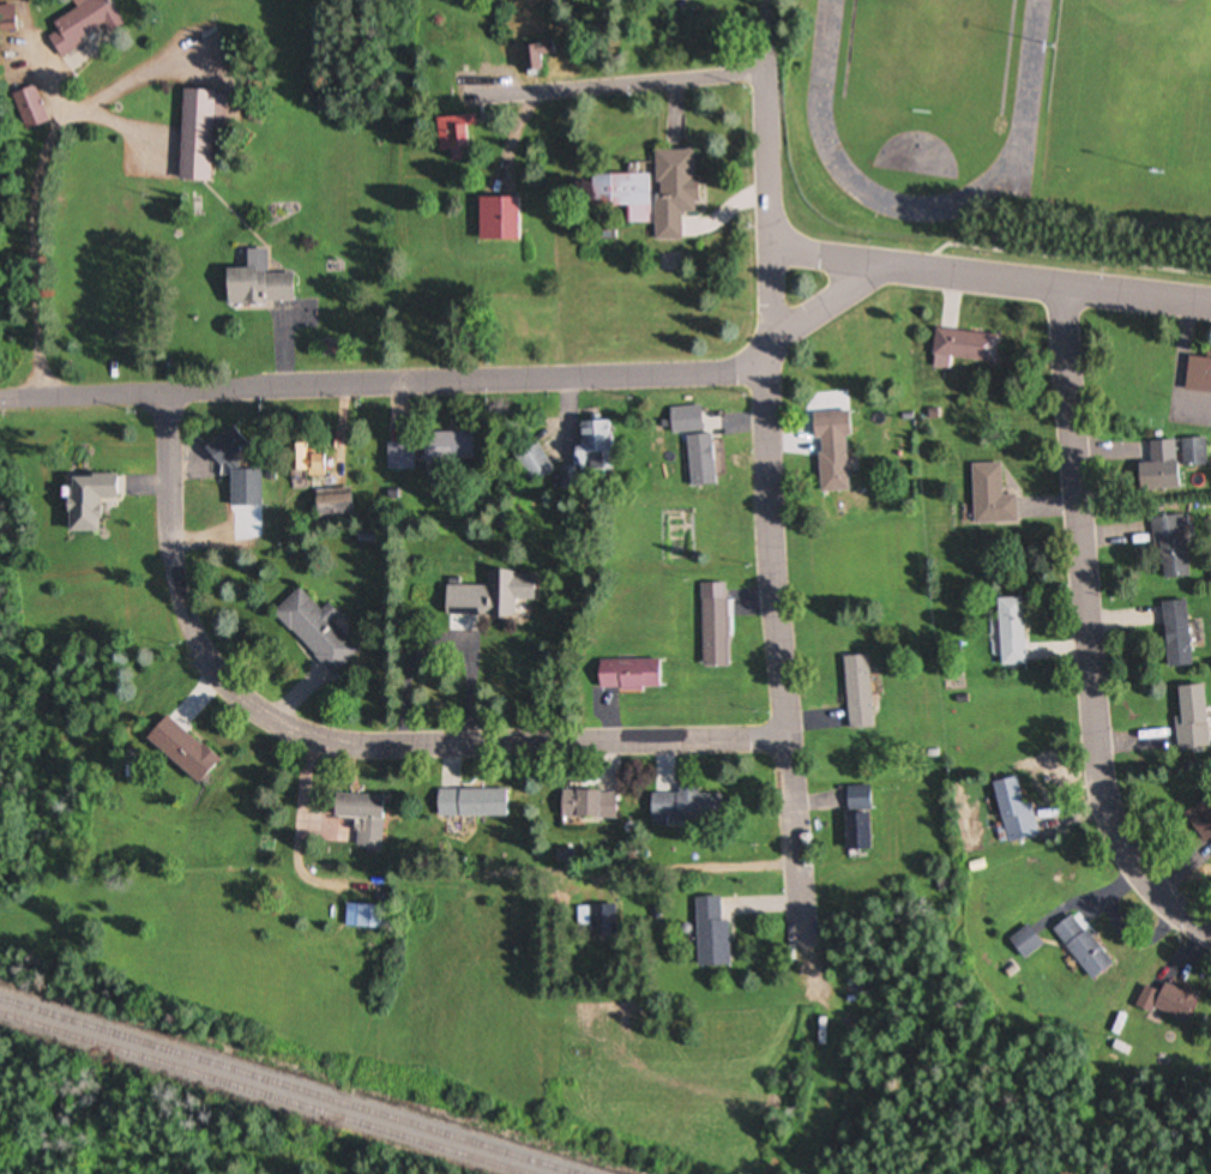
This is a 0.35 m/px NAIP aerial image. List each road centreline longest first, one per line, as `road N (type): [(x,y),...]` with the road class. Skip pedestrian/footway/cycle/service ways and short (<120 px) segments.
road 1 (residential): [(0,402),(167,403),(739,374),(881,265)]
road 2 (residential): [(789,740),(765,354),(772,249),(762,0)]
road 3 (residential): [(1062,285),(1108,807),(1143,879),(1210,932)]
road 4 (residential): [(789,740),(375,748),(273,728)]
road 5 (residential): [(273,728),(198,657),(175,591),(167,403)]
road 6 (residential): [(881,265),(1210,303)]
road 7 (residential): [(763,74),(493,90)]
road 8 (residential): [(789,740),(806,947)]

